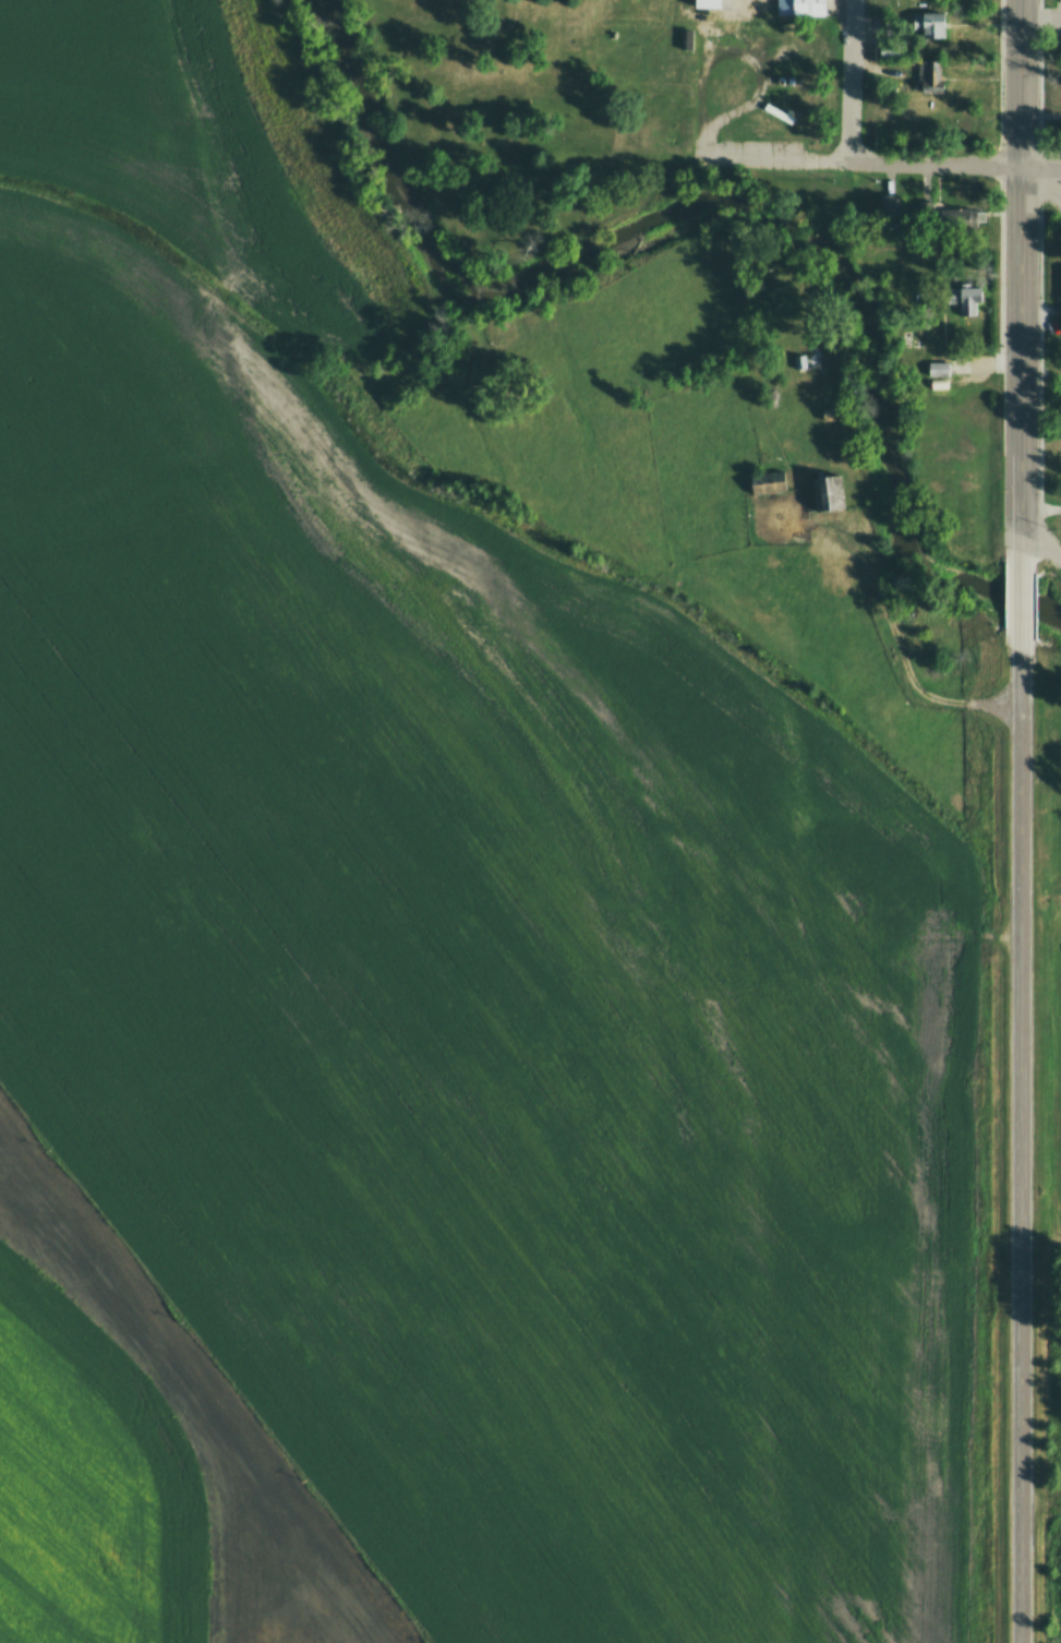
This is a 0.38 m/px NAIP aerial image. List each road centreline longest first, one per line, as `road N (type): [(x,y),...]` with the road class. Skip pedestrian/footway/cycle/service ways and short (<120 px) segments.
road 1 (tertiary): [(1025,1642),(1018,650)]
road 2 (tertiary): [(1021,552),(1021,0)]
road 3 (residential): [(1060,163),(702,156)]
road 4 (residential): [(848,160),(852,0)]

